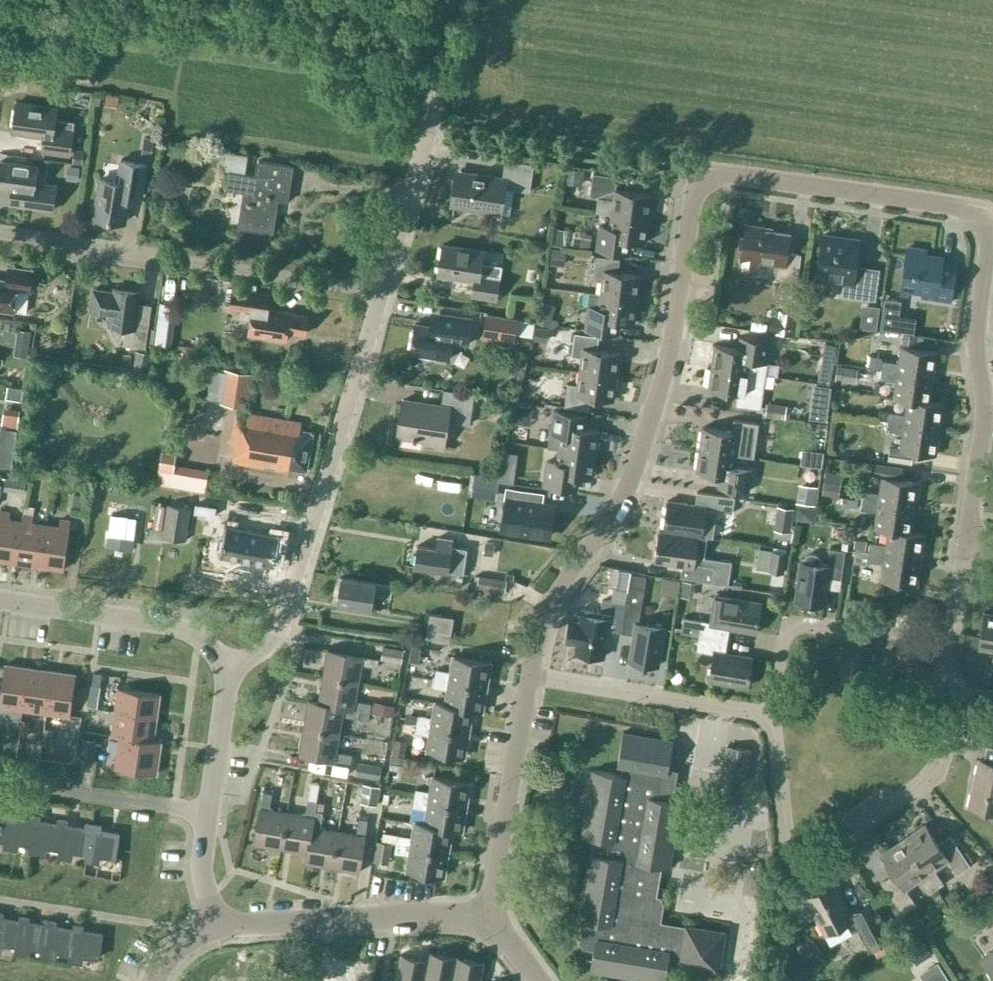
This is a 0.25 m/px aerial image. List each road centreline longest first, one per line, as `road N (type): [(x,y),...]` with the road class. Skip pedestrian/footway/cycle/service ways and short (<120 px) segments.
road 1 (residential): [(529,678),(554,592),(611,520),(635,471),(676,343),(700,178),(978,218),(988,252),(969,517),(976,543)]
road 2 (residential): [(224,671),(262,652),(283,620),(430,131),(443,0)]
road 3 (residential): [(766,721),(788,847),(799,856),(819,855),(933,774),(964,690),(950,666),(952,641)]
road 4 (residential): [(496,909),(213,929)]
road 5 (residential): [(952,641),(791,625),(766,721)]
road 6 (residential): [(224,671),(210,647),(180,626),(0,601)]
road 7 (residential): [(766,721),(748,711),(529,678)]
road 8 (residential): [(496,909),(529,678)]
road 9 (residential): [(206,811),(0,784)]
road 10 (residential): [(180,261),(0,236)]
road 11 (residential): [(206,811),(224,671)]

